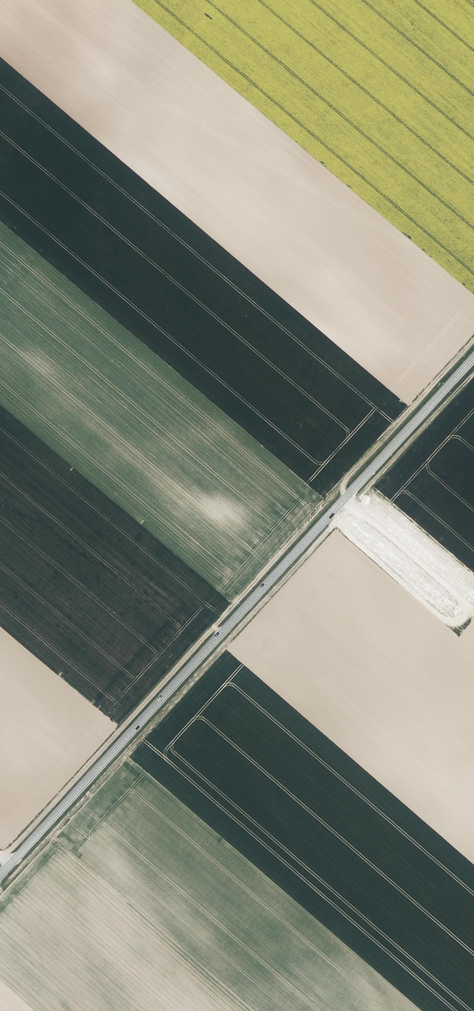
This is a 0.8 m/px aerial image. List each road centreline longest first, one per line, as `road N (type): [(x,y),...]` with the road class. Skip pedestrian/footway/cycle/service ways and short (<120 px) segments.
road 1 (secondary): [(0,876),(473,356)]
road 2 (track): [(2,890),(473,374)]
road 3 (track): [(342,485),(0,859)]
road 4 (track): [(473,337),(345,479),(344,499)]
road 5 (track): [(473,610),(468,605),(455,619),(443,618),(327,517)]

